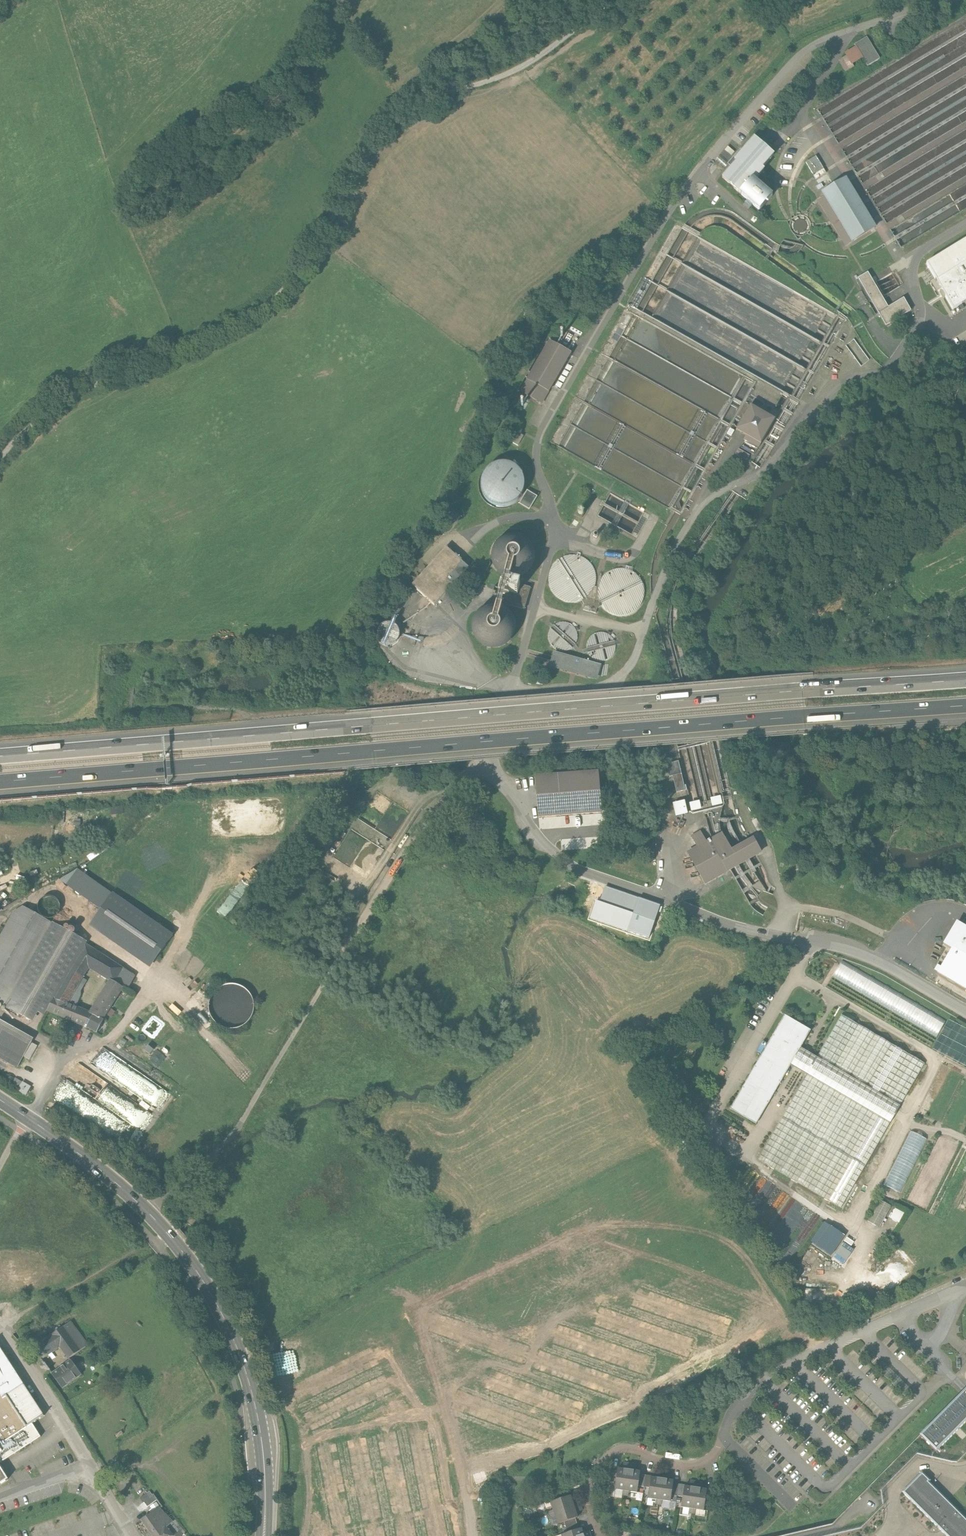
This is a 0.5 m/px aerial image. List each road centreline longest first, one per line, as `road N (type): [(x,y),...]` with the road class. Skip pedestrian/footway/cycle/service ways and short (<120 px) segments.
road 1 (motorway): [(0,784),(965,709)]
road 2 (motorway): [(965,683),(0,758)]
road 3 (secondary): [(264,1535),(263,1452),(252,1393),(201,1279),(148,1212),(0,1101)]
road 4 (track): [(335,964),(181,1227),(1,1329)]
road 5 (residential): [(0,1328),(133,1535)]
road 6 (residential): [(725,1435),(720,1450),(695,1466),(640,1448),(613,1453),(594,1479),(602,1535)]
road 7 (unclassified): [(965,1012),(863,953),(796,937)]
road 8 (track): [(187,1220),(218,1242),(257,1320),(262,1351),(241,1359)]

